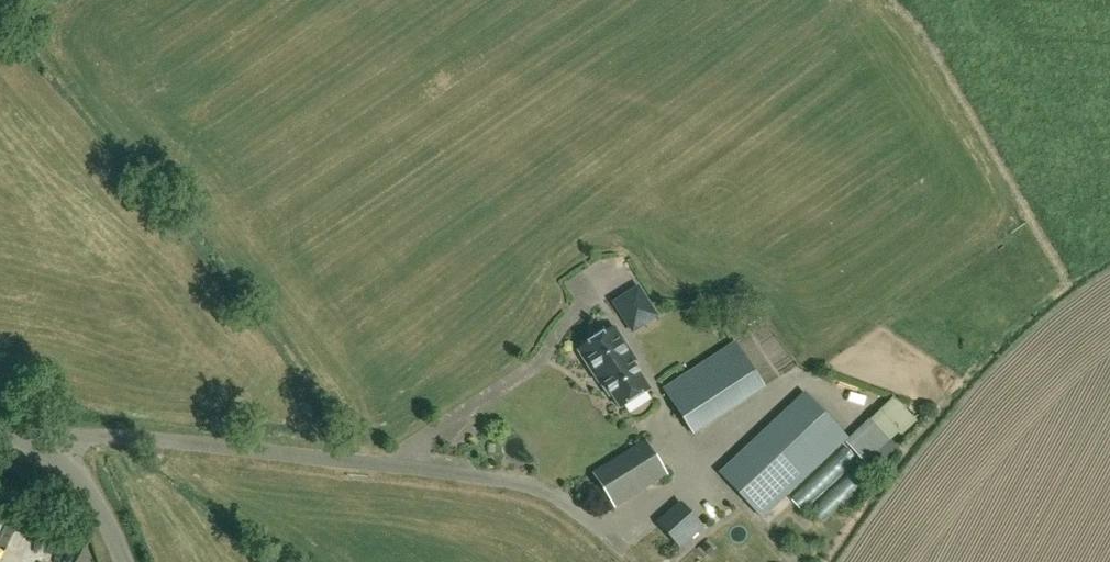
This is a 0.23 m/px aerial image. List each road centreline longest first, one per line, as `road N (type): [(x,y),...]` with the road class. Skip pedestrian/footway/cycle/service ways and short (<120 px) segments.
road 1 (unclassified): [(125,561),(79,475),(51,444),(0,427)]

